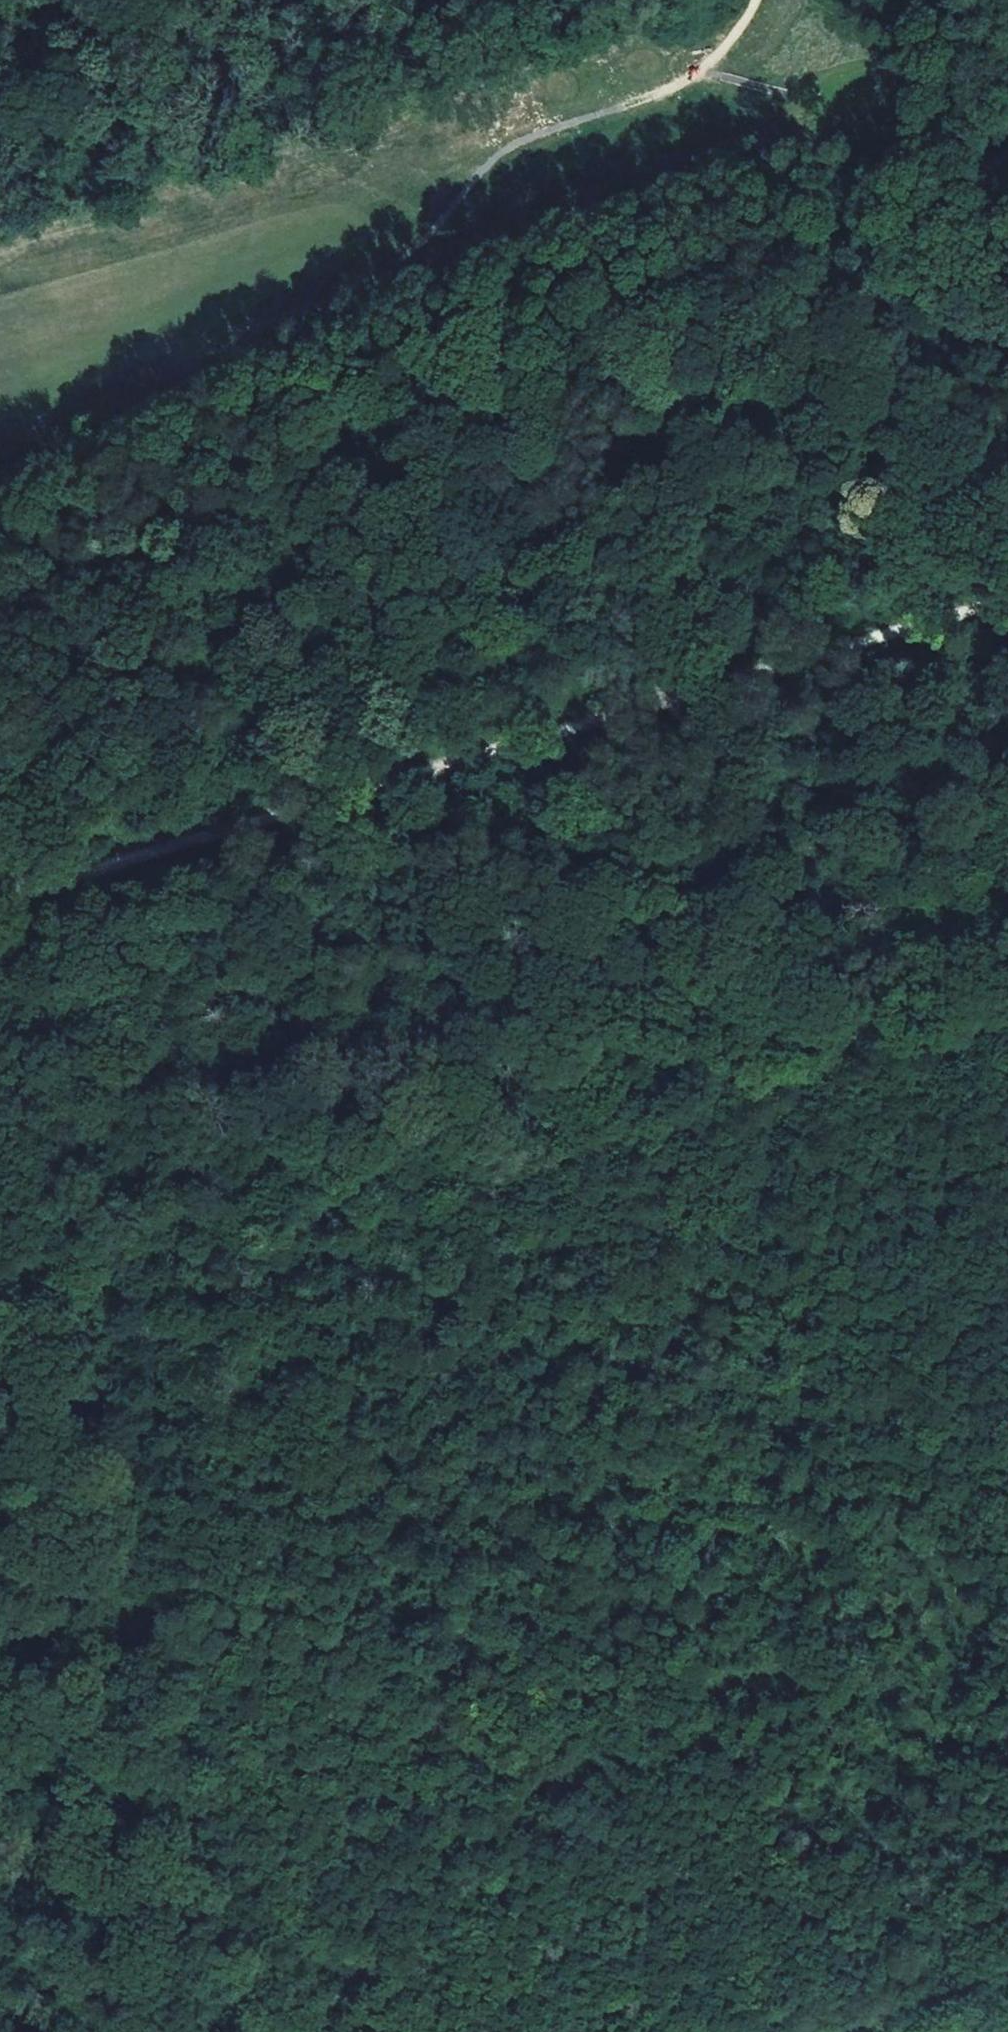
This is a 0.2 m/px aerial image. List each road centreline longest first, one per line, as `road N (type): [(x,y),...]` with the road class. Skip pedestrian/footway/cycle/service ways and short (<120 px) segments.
road 1 (track): [(0,894),(1007,600)]
road 2 (track): [(874,2031),(1007,1981)]

